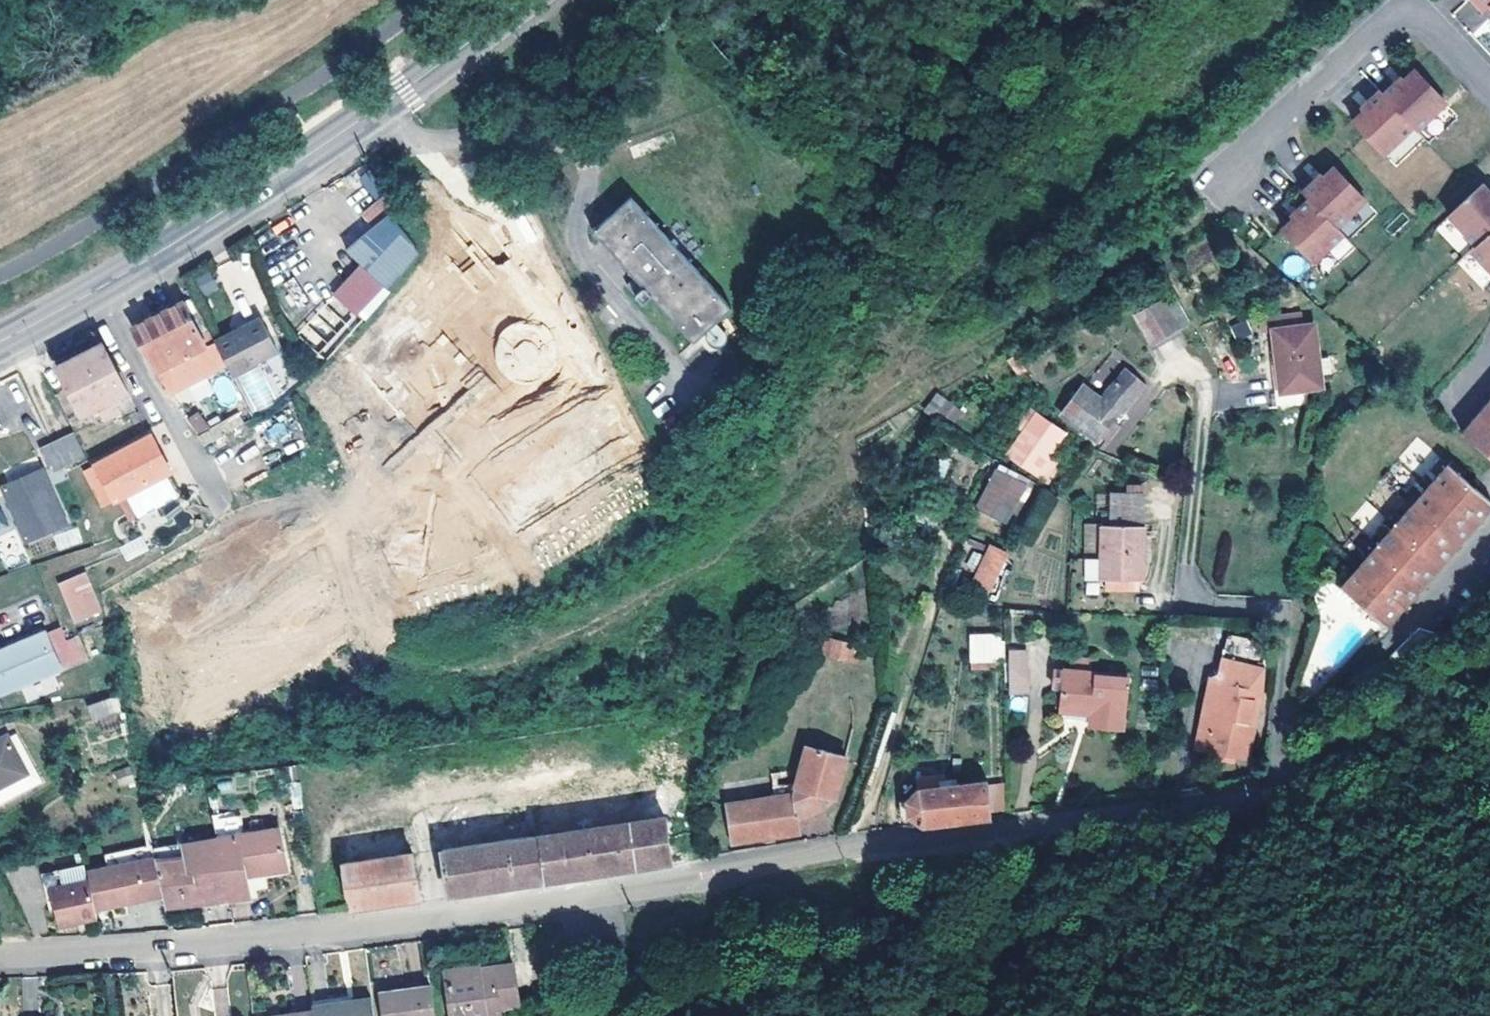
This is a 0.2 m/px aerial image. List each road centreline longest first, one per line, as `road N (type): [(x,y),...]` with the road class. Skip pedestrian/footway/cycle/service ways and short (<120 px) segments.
road 1 (residential): [(0,953),(455,914),(1171,802),(1271,776)]
road 2 (track): [(851,846),(928,599),(945,384),(974,336),(1237,186)]
road 3 (secondary): [(0,342),(257,188),(530,0)]
road 4 (residential): [(1489,82),(1436,25),(1392,17),(1250,142),(1237,186)]
road 5 (residential): [(1271,776),(1286,609),(1192,596)]
road 6 (residential): [(1271,776),(1489,660)]

